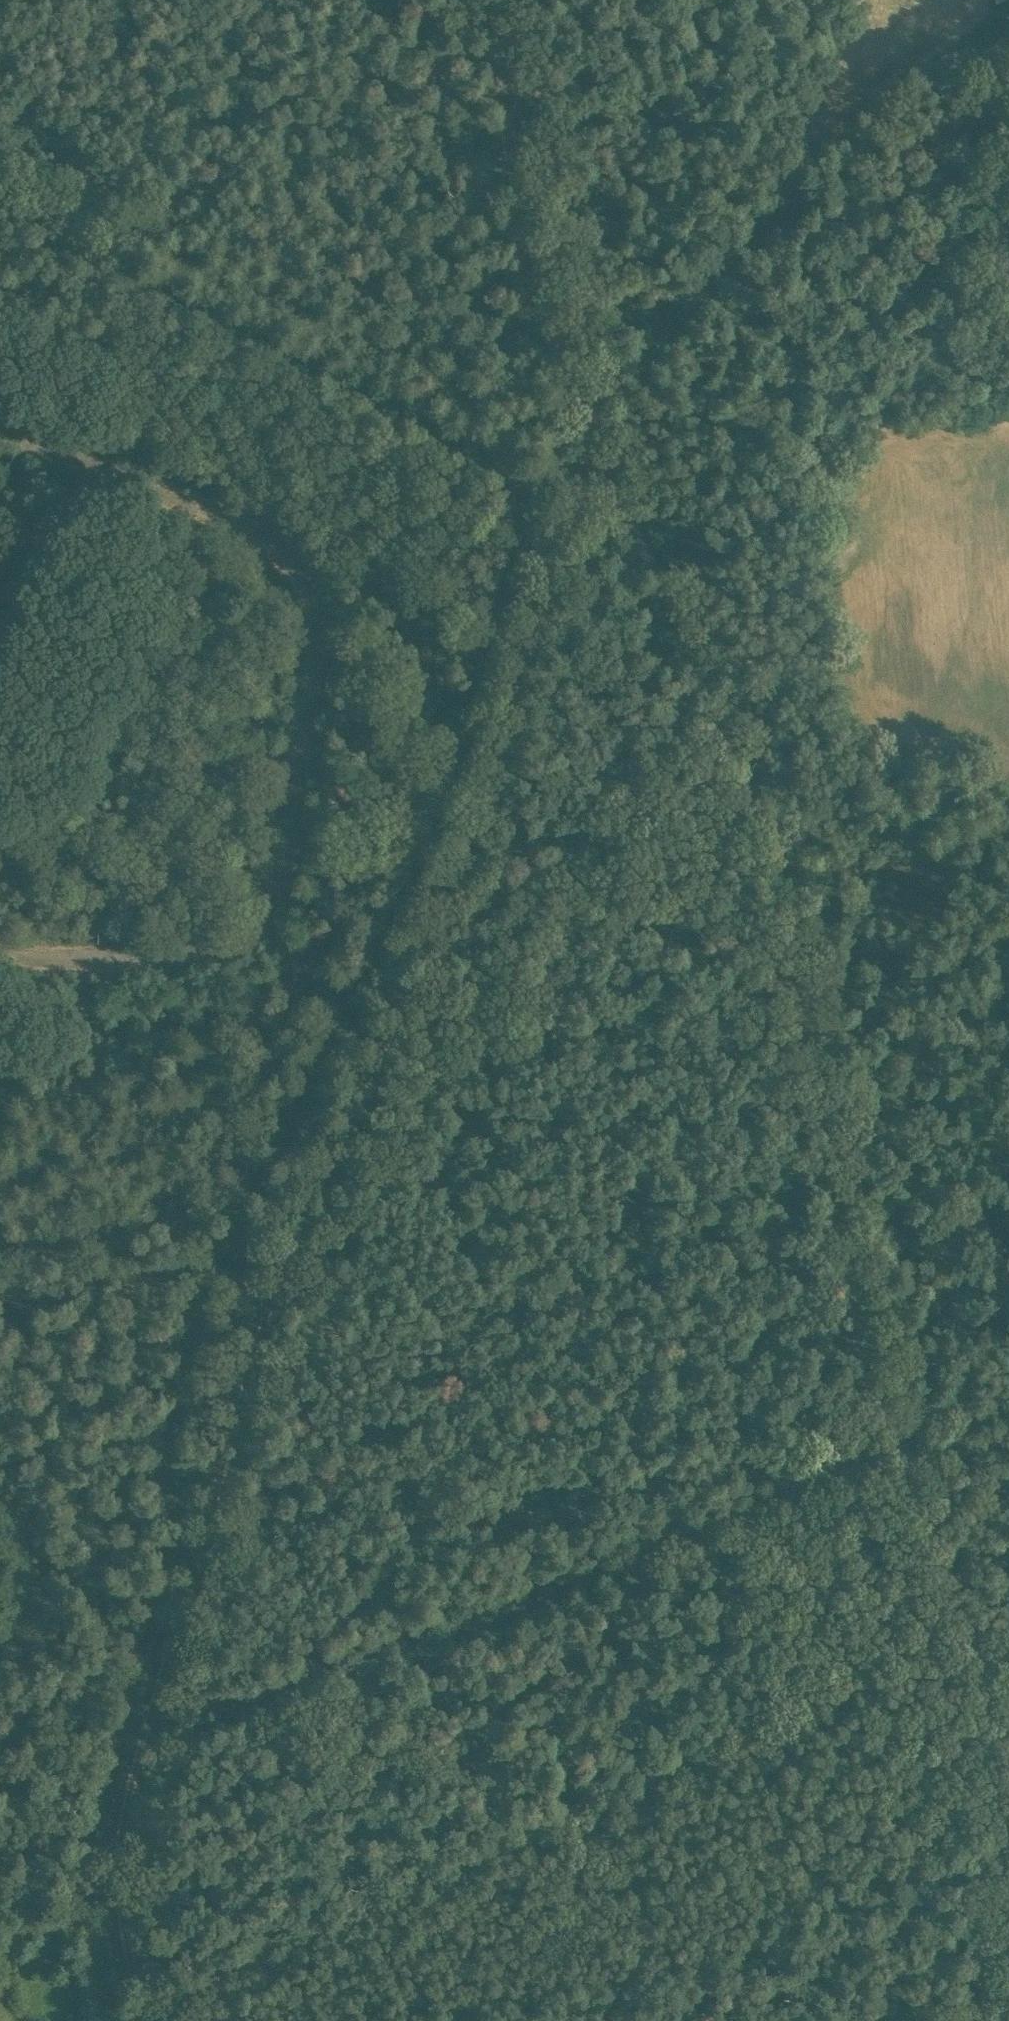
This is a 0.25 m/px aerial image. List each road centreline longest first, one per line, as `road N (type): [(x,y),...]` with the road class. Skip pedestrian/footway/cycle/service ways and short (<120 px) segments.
road 1 (unclassified): [(140,2020),(125,1933),(249,1326),(591,480)]
road 2 (unclassified): [(591,480),(804,828),(881,1356),(1008,1702)]
road 3 (unclassified): [(476,0),(498,125),(591,480)]

